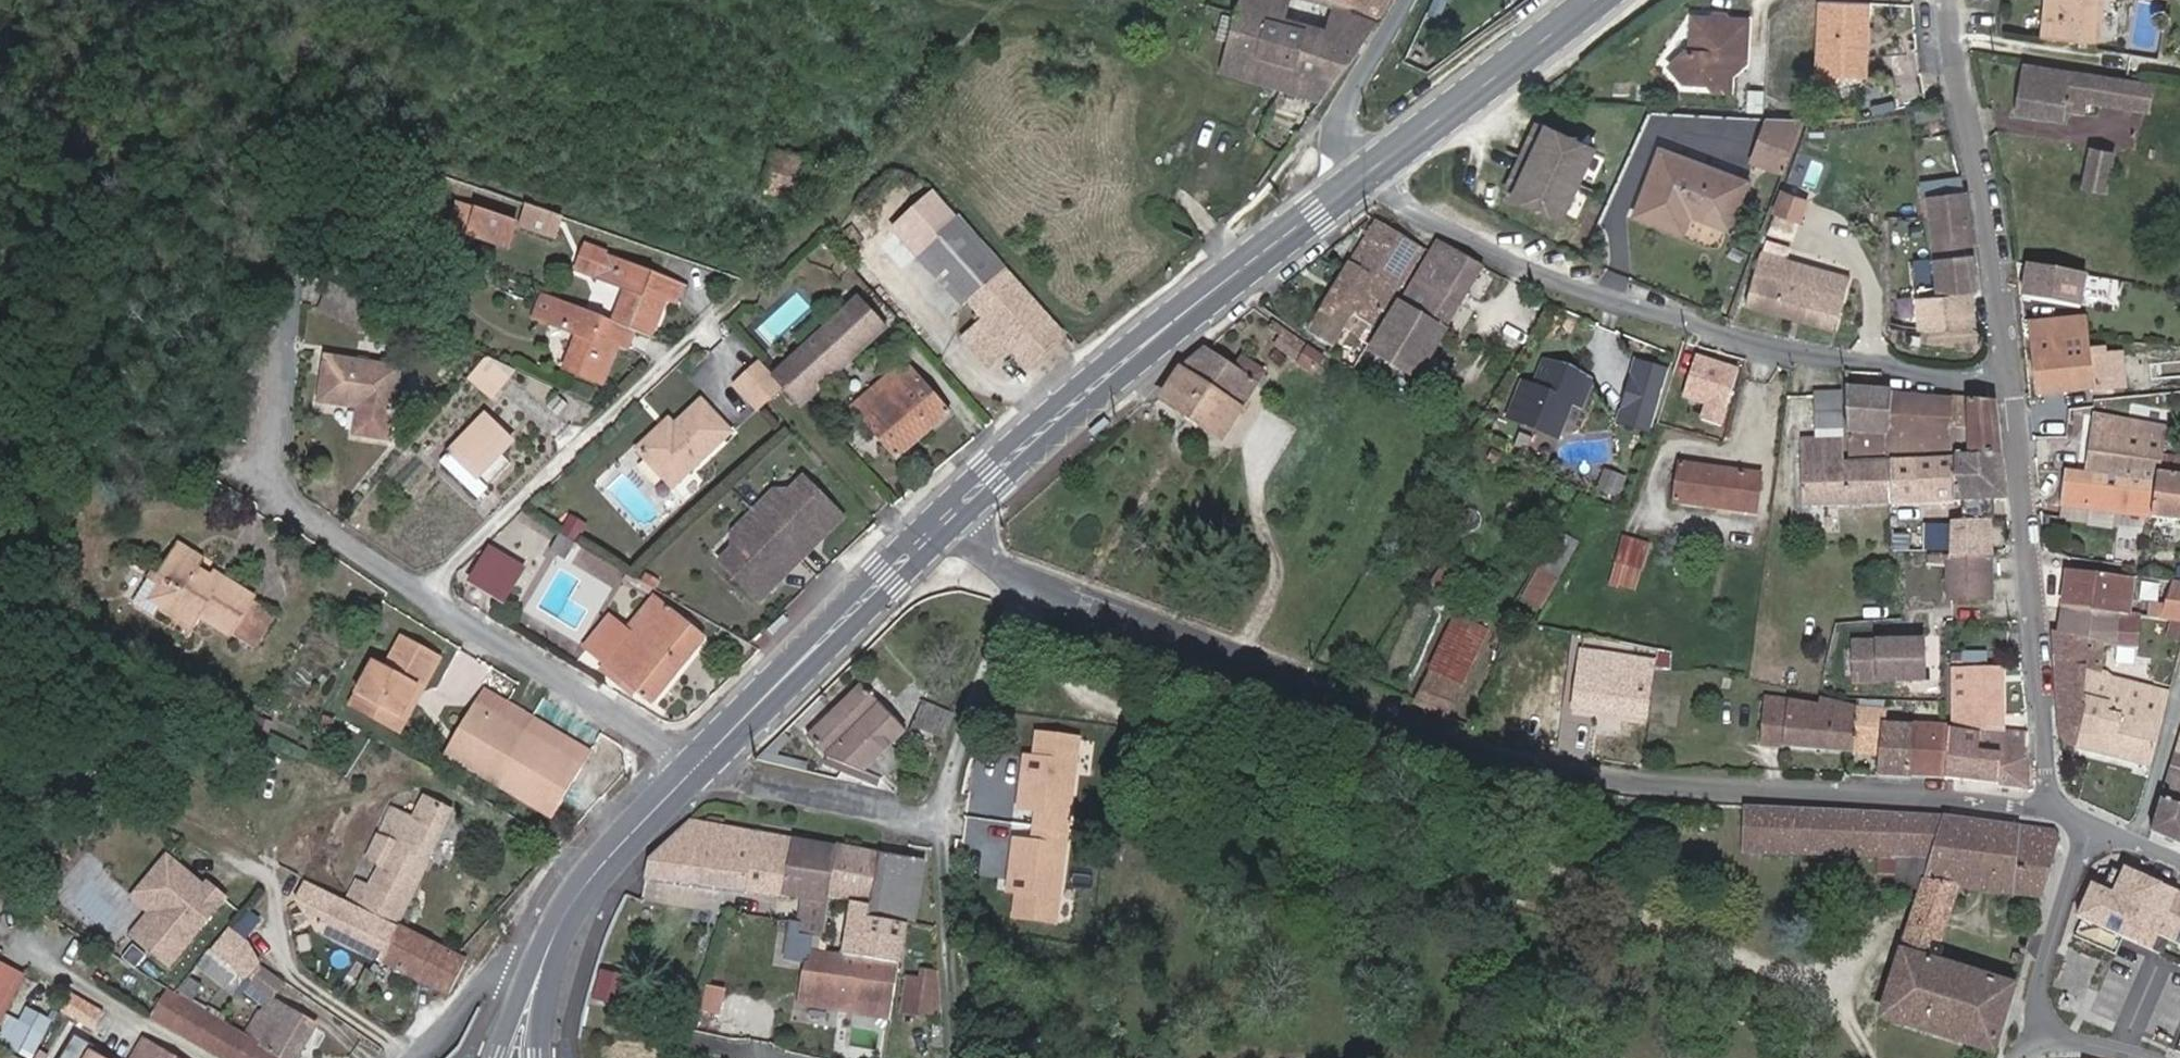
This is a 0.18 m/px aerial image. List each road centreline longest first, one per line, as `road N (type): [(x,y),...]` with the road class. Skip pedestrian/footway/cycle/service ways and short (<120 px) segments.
road 1 (residential): [(1058,589),(1573,769),(1664,788),(1936,793),(2049,806)]
road 2 (residential): [(1360,181),(1453,233),(1583,289),(1785,349),(1947,378),(2010,378)]
road 3 (secondary): [(1360,181),(1101,382),(927,545)]
road 4 (residential): [(702,765),(276,491)]
road 5 (track): [(276,491),(304,190),(297,0)]
road 6 (residential): [(937,1057),(999,776),(1058,589)]
road 7 (residential): [(2049,806),(2010,378)]
road 8 (residential): [(2010,378),(1991,220),(1947,0)]
road 9 (secondary): [(519,1057),(559,928),(597,869),(702,765)]
road 10 (secondary): [(927,545),(702,765)]
road 11 (track): [(276,491),(0,360)]
road 12 (secondary): [(1595,0),(1360,181)]
road 13 (residential): [(1360,181),(1343,120),(1420,0)]
road 14 (residential): [(2052,943),(2156,1052)]
road 15 (residential): [(2020,1057),(2034,1049),(2091,1044),(2156,1052)]
road 16 (residential): [(927,545),(1058,589)]
road 17 (residential): [(2094,822),(2052,943)]
road 18 (residential): [(2052,943),(2011,1057)]

